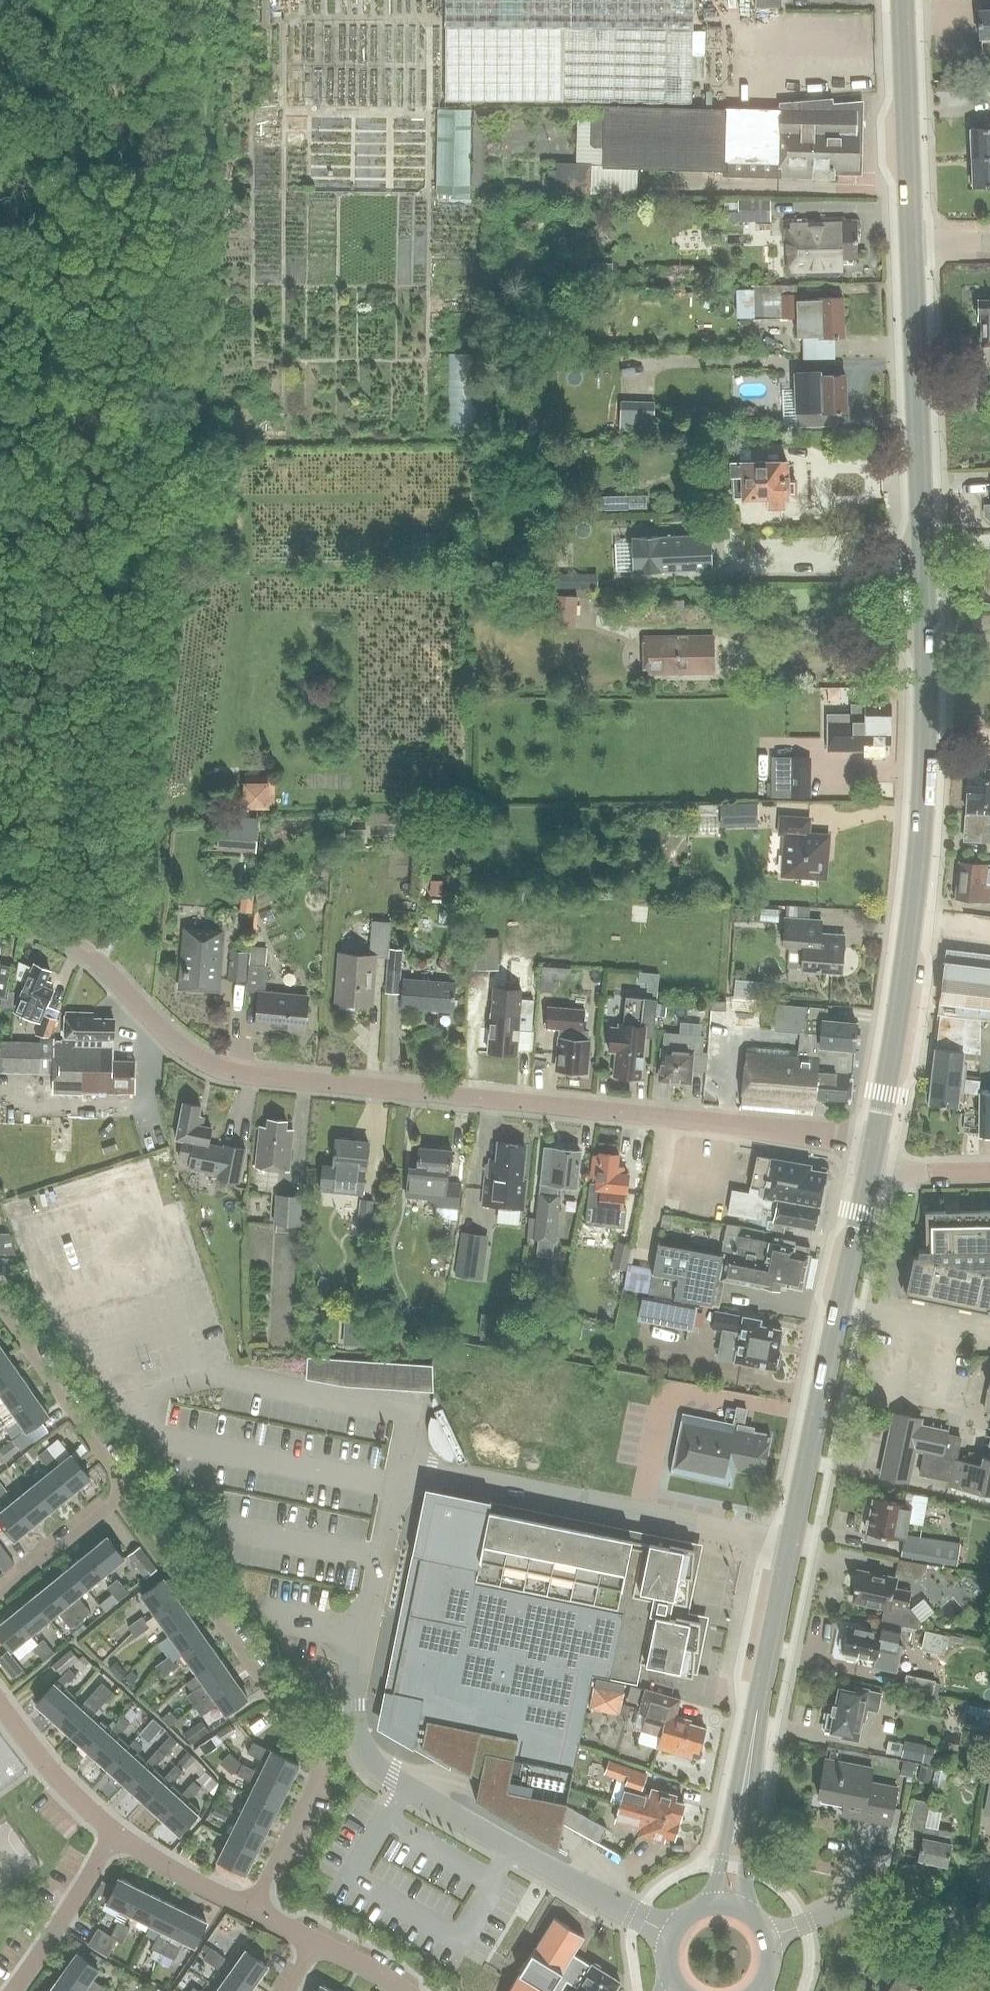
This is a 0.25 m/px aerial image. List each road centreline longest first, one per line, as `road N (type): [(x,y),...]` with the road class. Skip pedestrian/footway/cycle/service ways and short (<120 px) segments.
road 1 (unclassified): [(876,1144),(223,1070),(175,1041),(99,960),(0,916)]
road 2 (secondary): [(876,1144),(922,835),(913,243)]
road 3 (unclassified): [(791,1544),(404,1469),(351,1706)]
road 4 (residential): [(250,1910),(318,1770),(127,1494)]
road 5 (unclassified): [(672,1935),(403,1788),(374,1766),(355,1735),(351,1706)]
road 6 (secondary): [(791,1544),(871,1168)]
road 7 (secondary): [(728,1904),(791,1544)]
road 8 (secondary): [(913,243),(901,0)]
road 9 (unclassified): [(989,1925),(857,1902),(769,1936)]
road 10 (residential): [(127,1494),(0,1310)]
road 11 (residential): [(14,1990),(119,1838)]
road 12 (residential): [(119,1838),(71,1795),(0,1701)]
road 13 (residential): [(0,1596),(127,1494)]
road 14 (residential): [(250,1910),(119,1838)]

